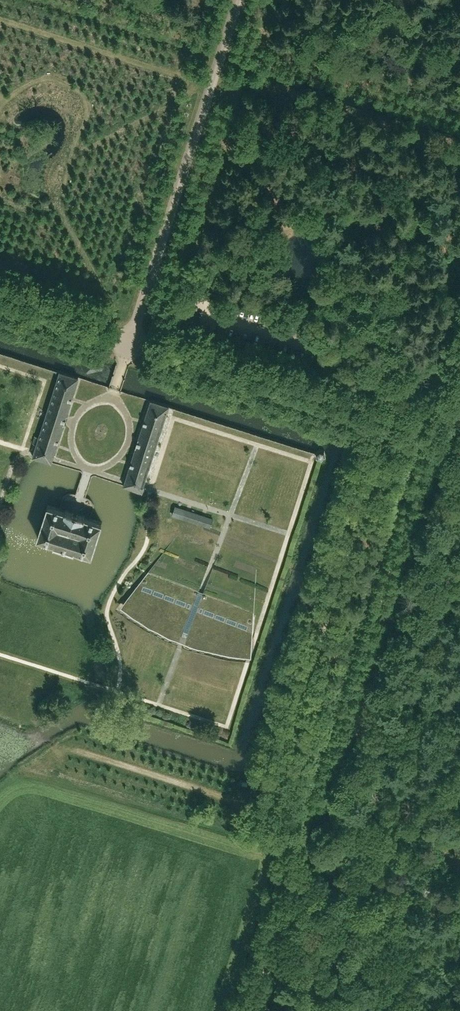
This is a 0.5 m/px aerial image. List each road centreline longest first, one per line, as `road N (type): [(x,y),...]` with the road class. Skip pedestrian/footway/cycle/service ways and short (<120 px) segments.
road 1 (track): [(250,1010),(433,437)]
road 2 (track): [(91,0),(459,118)]
road 3 (unclassified): [(125,358),(241,0)]
road 4 (track): [(433,437),(202,364)]
road 5 (track): [(202,364),(0,299)]

